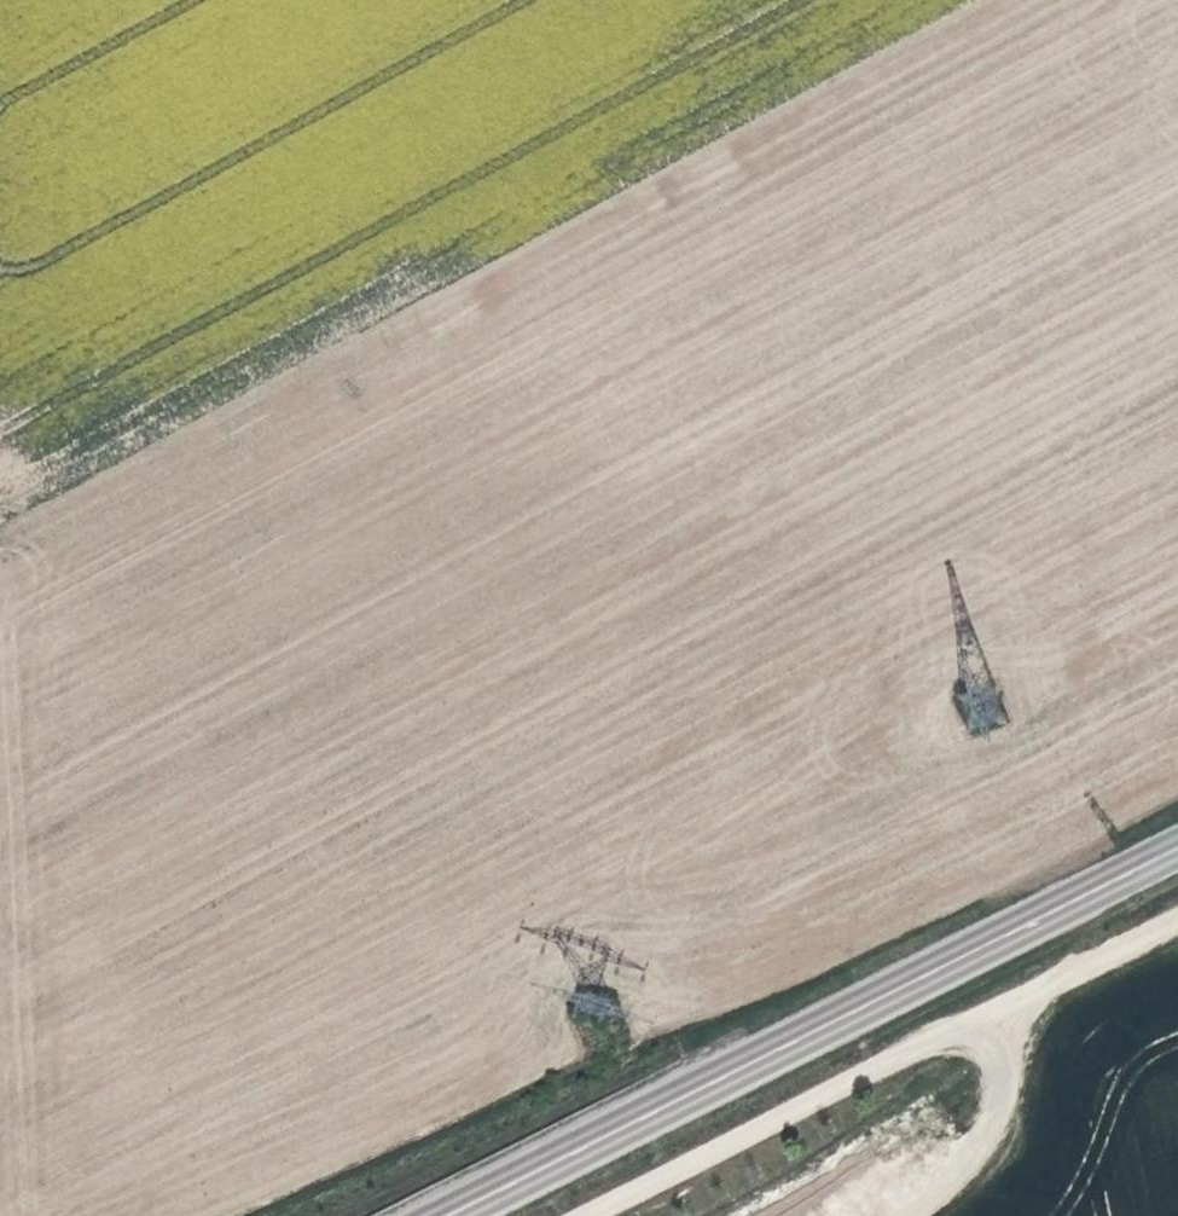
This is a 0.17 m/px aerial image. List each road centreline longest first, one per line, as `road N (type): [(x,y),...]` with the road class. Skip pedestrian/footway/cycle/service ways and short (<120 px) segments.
road 1 (primary): [(432,1215),(1177,844)]

